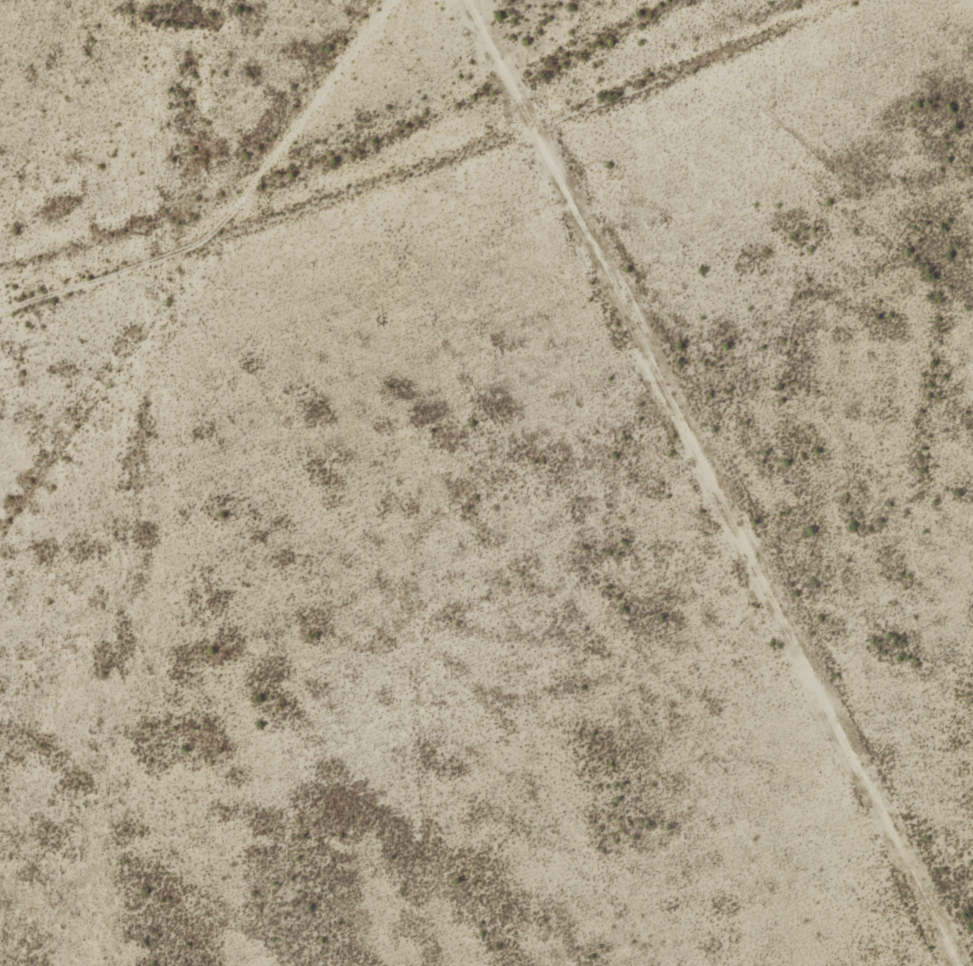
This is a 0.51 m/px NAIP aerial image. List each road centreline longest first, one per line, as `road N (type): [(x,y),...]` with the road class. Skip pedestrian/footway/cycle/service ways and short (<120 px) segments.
road 1 (track): [(842,0),(419,174),(0,309)]

